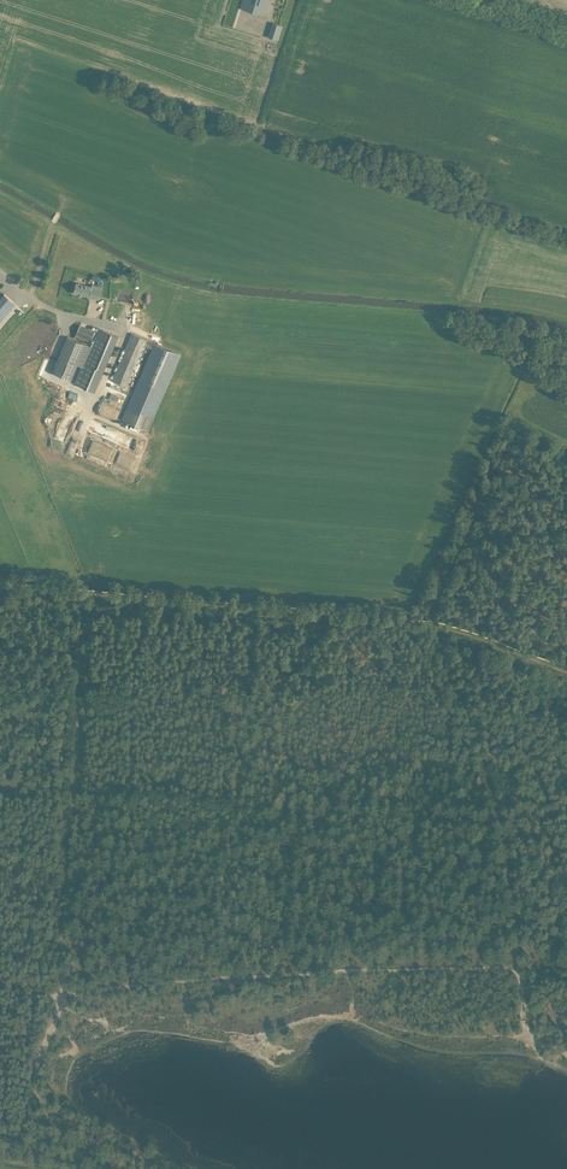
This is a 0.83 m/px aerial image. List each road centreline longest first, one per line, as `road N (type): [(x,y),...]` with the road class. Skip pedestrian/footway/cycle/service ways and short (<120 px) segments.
road 1 (track): [(0,587),(398,617),(566,673)]
road 2 (track): [(519,968),(64,996)]
road 3 (track): [(323,820),(506,827)]
road 4 (track): [(174,805),(0,790)]
road 5 (track): [(261,641),(239,812)]

